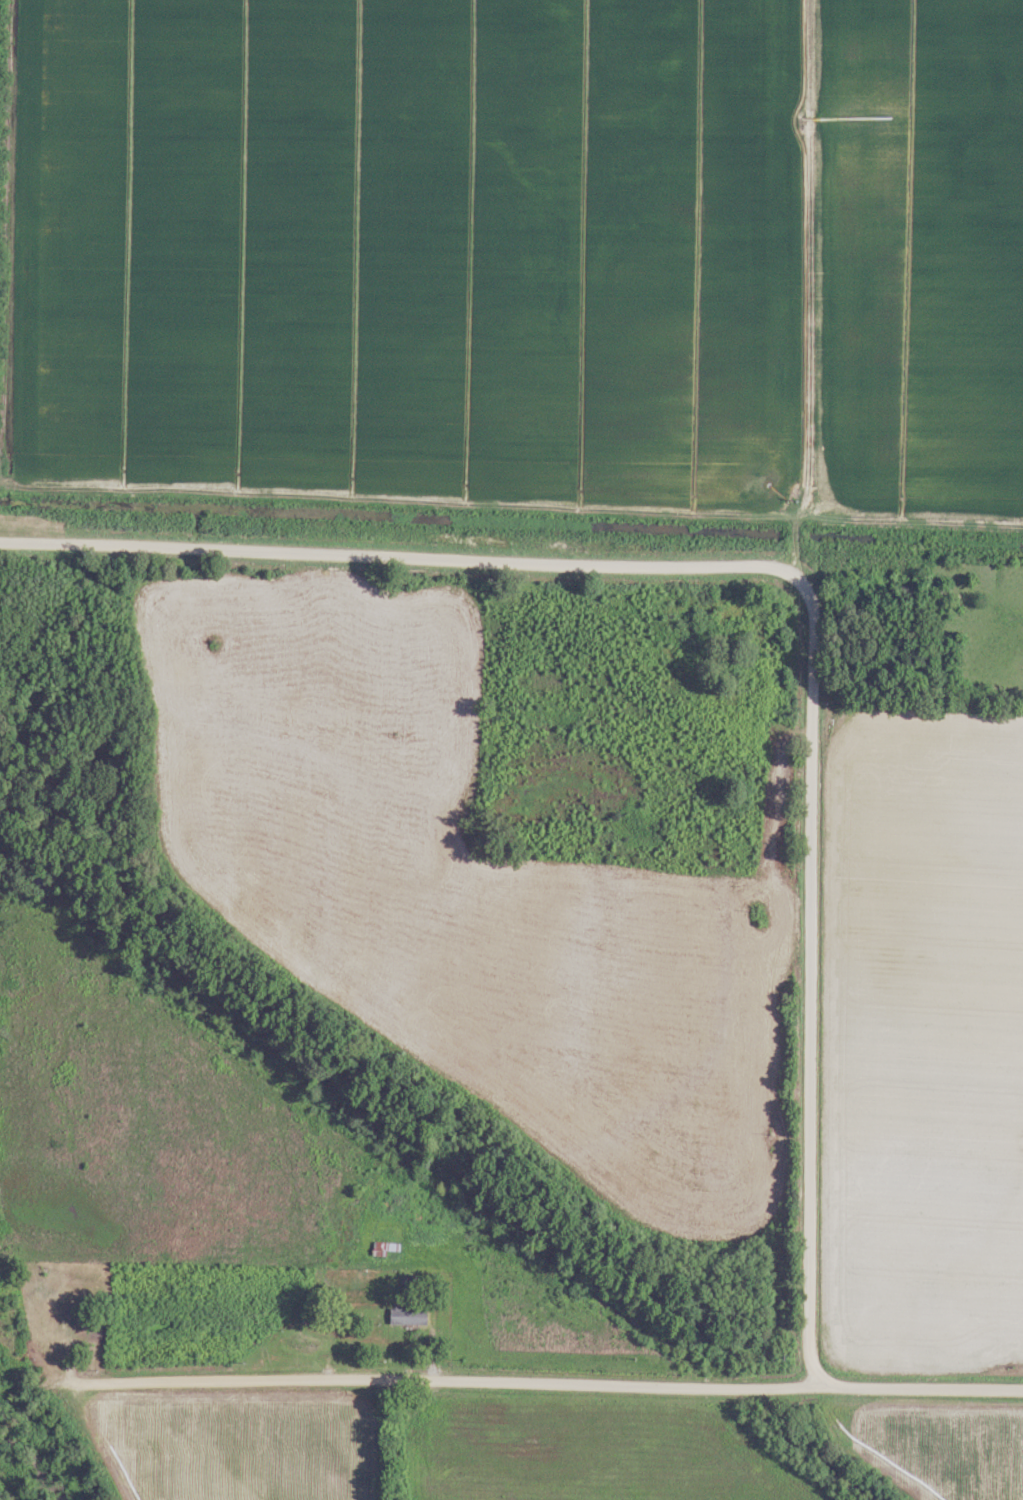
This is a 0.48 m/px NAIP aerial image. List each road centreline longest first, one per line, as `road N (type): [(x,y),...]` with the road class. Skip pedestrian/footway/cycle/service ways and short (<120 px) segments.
road 1 (residential): [(809,1387),(814,611),(795,576),(0,545)]
road 2 (residential): [(1022,1391),(73,1384)]

